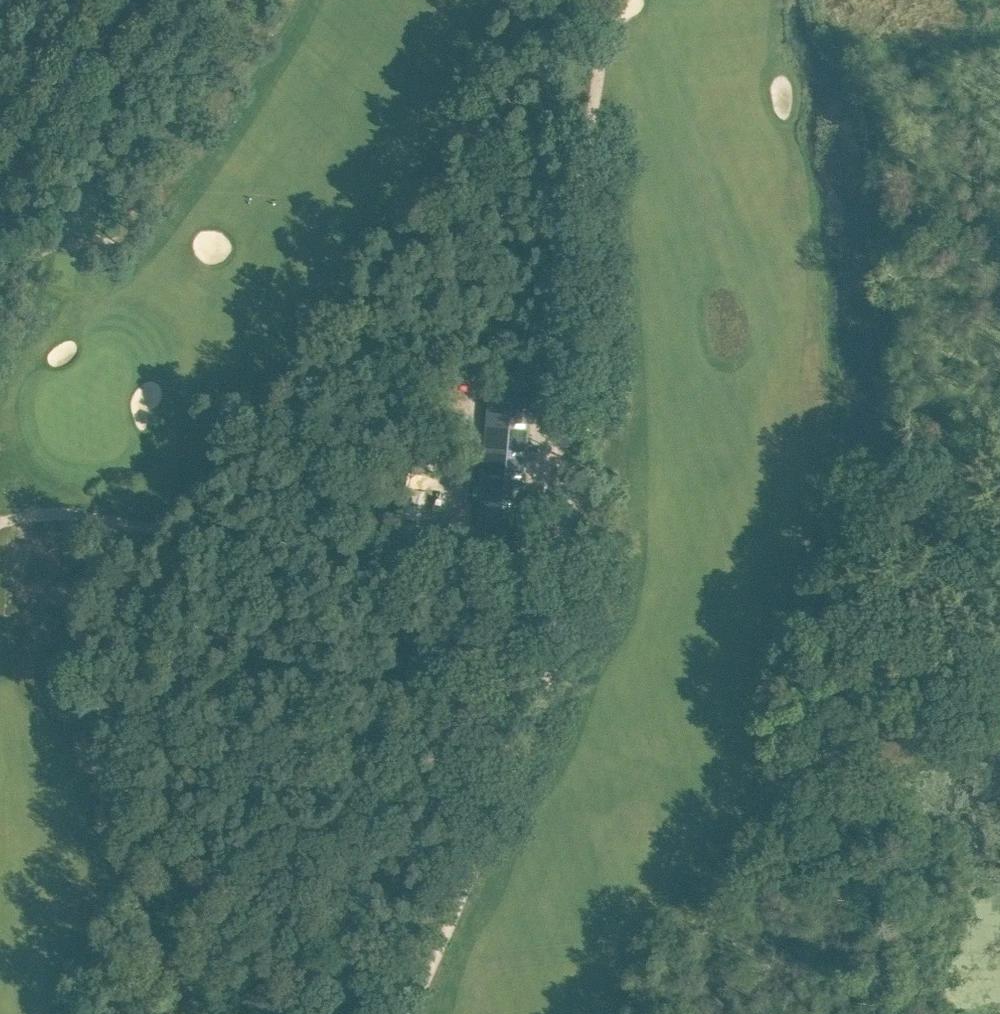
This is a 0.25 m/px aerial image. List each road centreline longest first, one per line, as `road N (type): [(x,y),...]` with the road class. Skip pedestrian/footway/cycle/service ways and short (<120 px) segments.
road 1 (track): [(585,0),(599,68),(582,167),(550,677),(406,1013)]
road 2 (track): [(876,1013),(866,982),(866,867),(882,804),(941,717),(999,680)]
road 3 (secondary): [(0,182),(136,0)]

